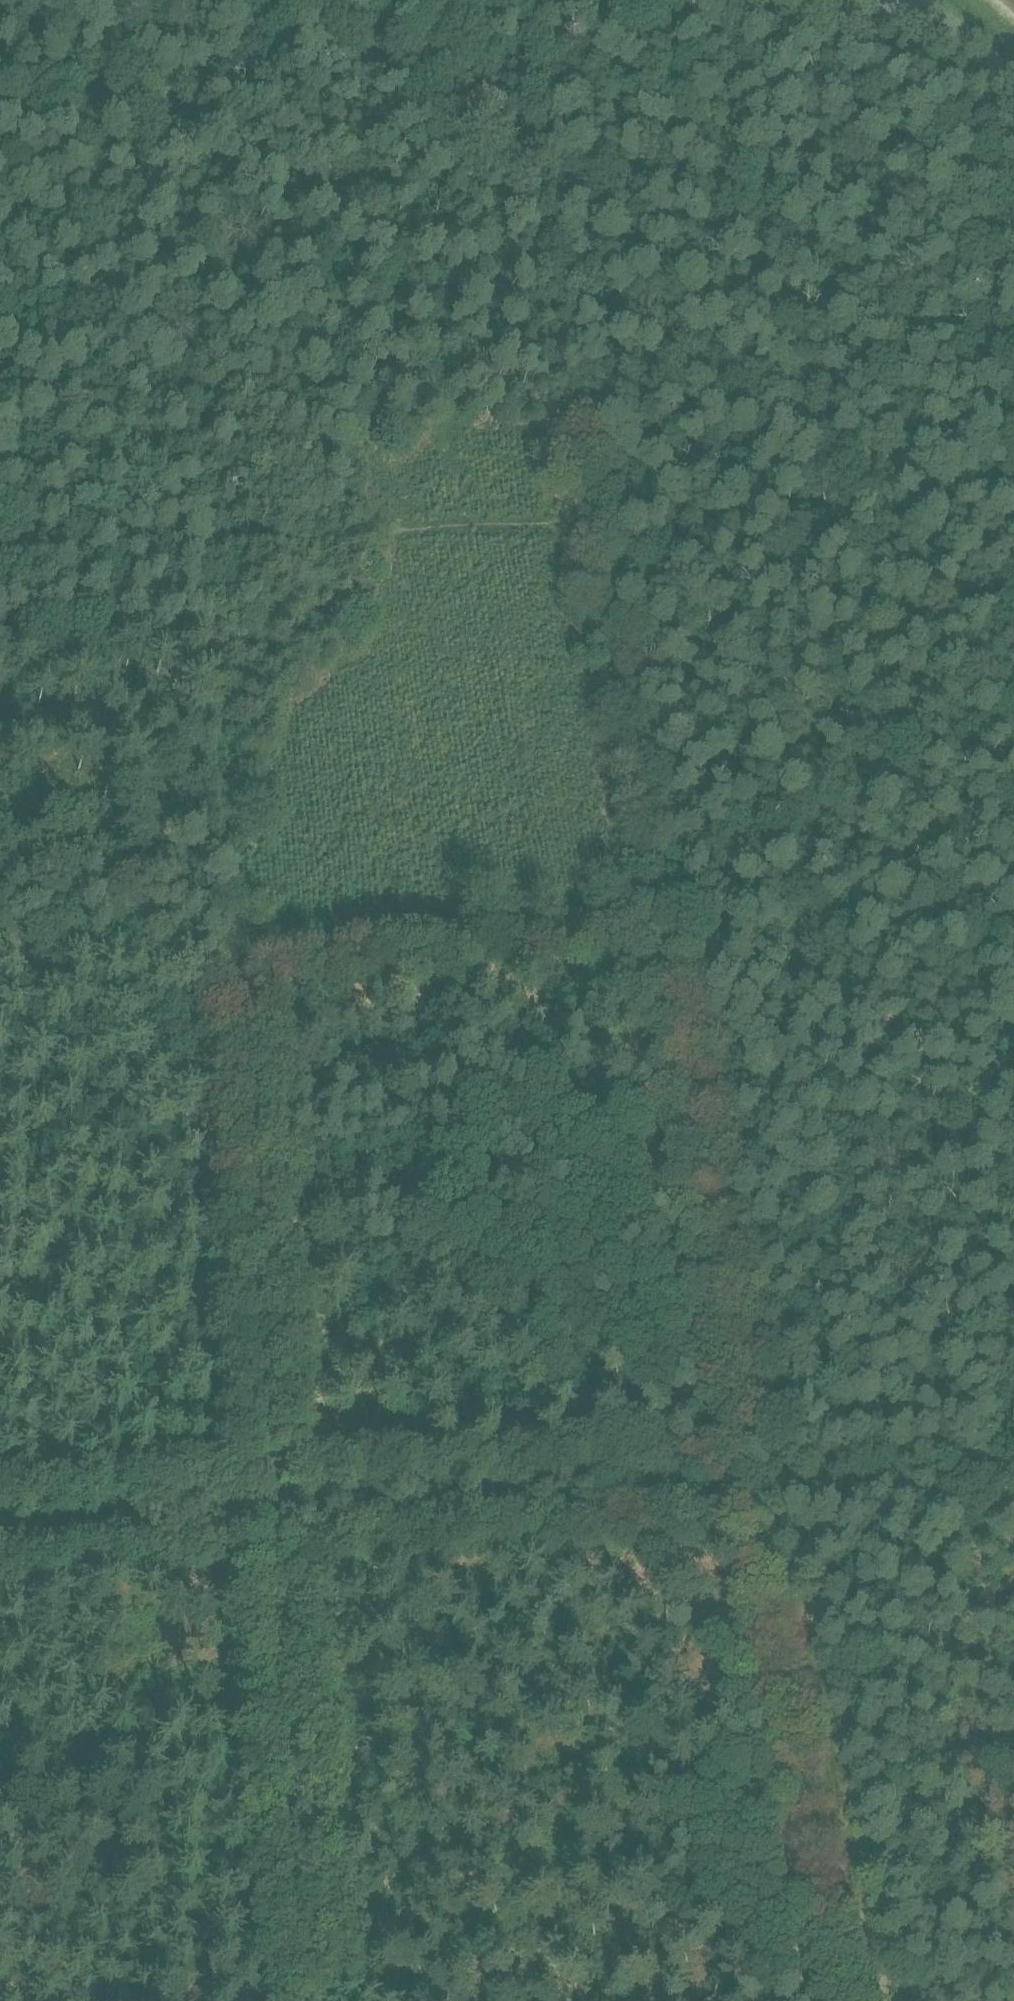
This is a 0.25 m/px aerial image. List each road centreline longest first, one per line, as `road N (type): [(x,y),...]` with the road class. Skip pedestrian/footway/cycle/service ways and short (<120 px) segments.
road 1 (unclassified): [(889,0),(844,17),(574,0)]

